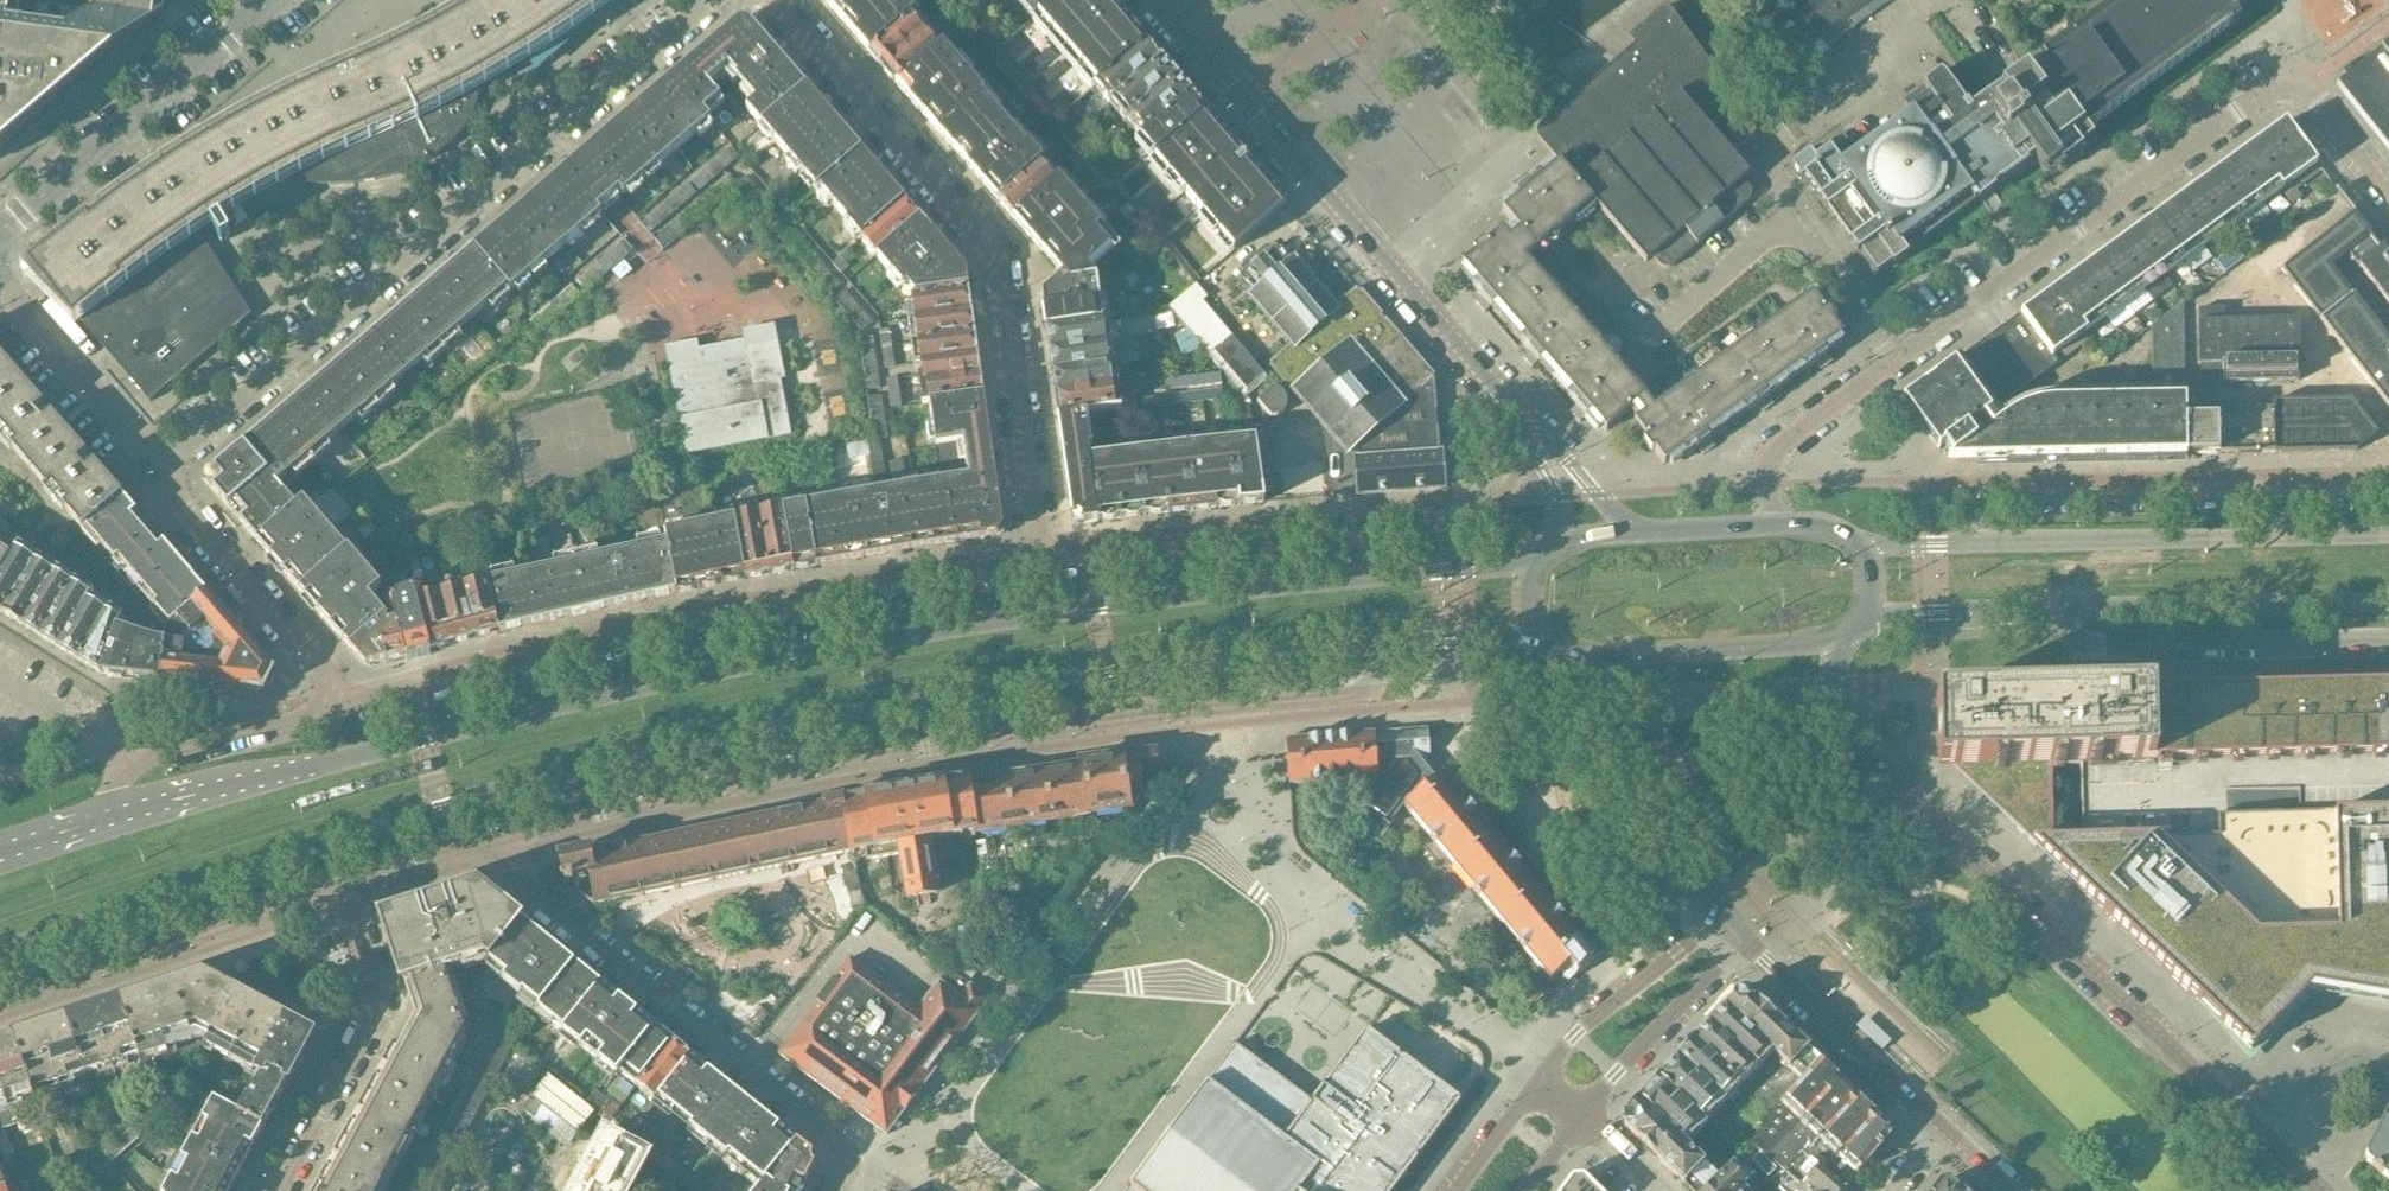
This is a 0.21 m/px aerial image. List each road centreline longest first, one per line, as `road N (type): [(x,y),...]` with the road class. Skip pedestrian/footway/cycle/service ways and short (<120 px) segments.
road 1 (secondary): [(0,952),(445,806),(573,774),(825,721),(1106,677),(1393,645)]
road 2 (secondary): [(1396,575),(1058,613),(864,645),(651,685),(103,817)]
road 3 (residential): [(479,850),(751,780),(1087,725),(1369,698),(1393,645)]
road 4 (residential): [(162,468),(711,0)]
road 5 (residential): [(1045,563),(746,615),(342,708)]
road 6 (residential): [(2268,1143),(1911,804),(1831,702),(1838,639)]
road 7 (residential): [(778,0),(998,257),(1045,563)]
road 8 (residential): [(1894,365),(2285,79),(2298,78),(2308,87),(2388,195)]
road 9 (residential): [(1509,406),(1160,0)]
road 10 (residential): [(479,850),(836,1137),(851,1163)]
road 11 (residential): [(2388,489),(2013,497),(1986,507),(1967,547)]
road 12 (secondary): [(2388,536),(1967,547)]
road 13 (residential): [(0,1004),(348,889)]
road 14 (residential): [(1396,575),(1339,534),(1045,563)]
road 15 (residential): [(0,233),(268,4)]
road 16 (residential): [(2053,611),(2081,644),(2388,638)]
road 17 (residential): [(1894,365),(1809,246),(1785,234),(1647,336)]
road 18 (secondary): [(2053,611),(2388,603)]
road 19 (residential): [(282,1190),(377,1011),(348,889)]
road 20 (residential): [(162,468),(185,511),(326,675),(342,708)]
road 21 (residential): [(1586,658),(1642,709),(1669,754),(1727,911)]
road 22 (residential): [(1745,941),(1945,1127)]
road 23 (residential): [(1727,911),(1575,1034),(1540,1084)]
road 24 (secondary): [(1586,658),(1838,639)]
road 25 (residential): [(0,281),(162,468)]
road 26 (residential): [(1585,1116),(1613,1074),(1745,941)]
road 27 (residential): [(342,708),(122,765)]
road 28 (residential): [(1778,526),(1769,458),(1894,365)]
road 29 (secondary): [(1869,616),(2053,611)]
road 30 (residential): [(1631,534),(1509,406)]
road 31 (residential): [(2388,1061),(2355,1059),(2268,1143)]
road 32 (residential): [(122,765),(117,750),(0,678)]
road 33 (secondary): [(1393,645),(1540,634)]
road 34 (secondary): [(1778,526),(1631,534)]
road 35 (secondary): [(1542,557),(1396,575)]
road 36 (residential): [(1509,406),(1554,500),(1561,541)]
road 37 (residential): [(348,889),(479,850)]
road 38 (residential): [(1540,1084),(1457,1190)]

